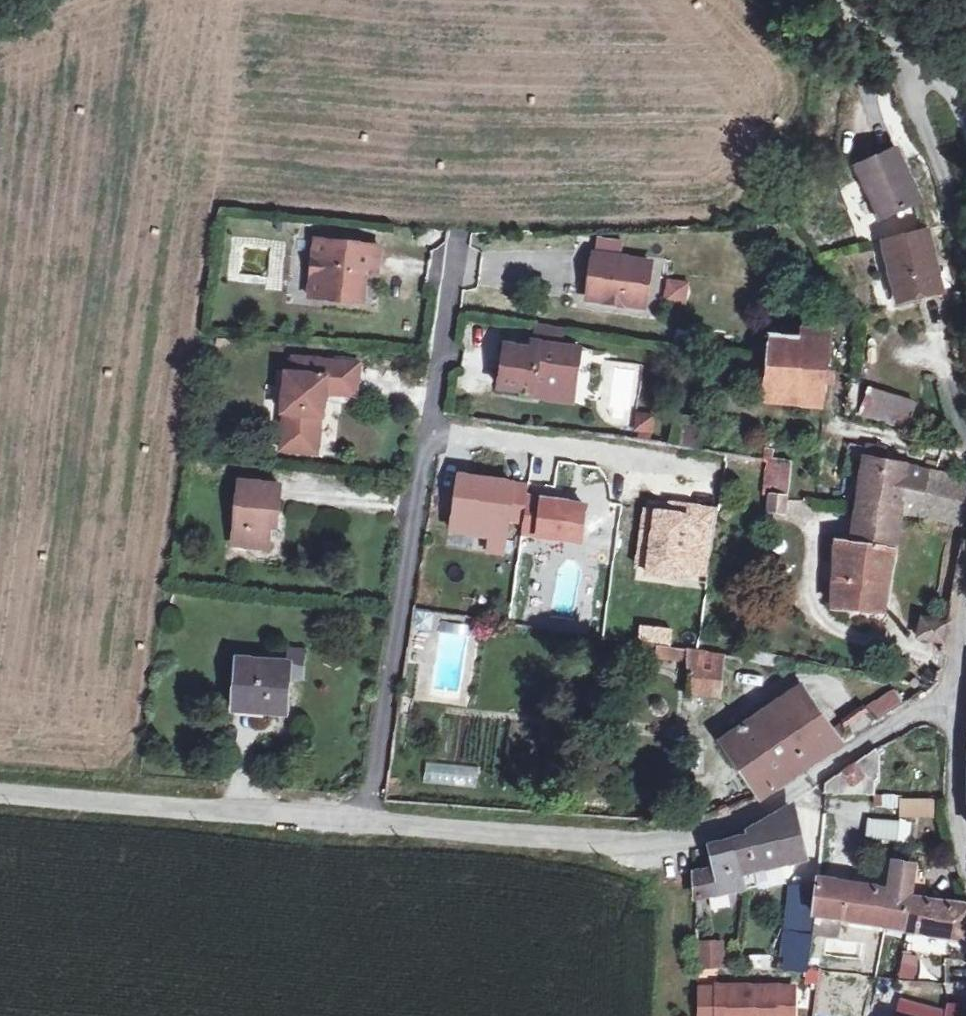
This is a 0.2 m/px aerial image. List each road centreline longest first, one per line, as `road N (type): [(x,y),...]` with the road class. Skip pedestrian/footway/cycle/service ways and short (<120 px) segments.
road 1 (unclassified): [(367,822),(663,851),(778,806),(953,699)]
road 2 (residential): [(367,822),(457,242)]
road 3 (unclassified): [(0,792),(367,822)]
road 4 (unclassified): [(918,62),(920,118),(965,282)]
road 5 (track): [(840,0),(946,80),(965,118)]
road 6 (unclassified): [(953,699),(965,852)]

